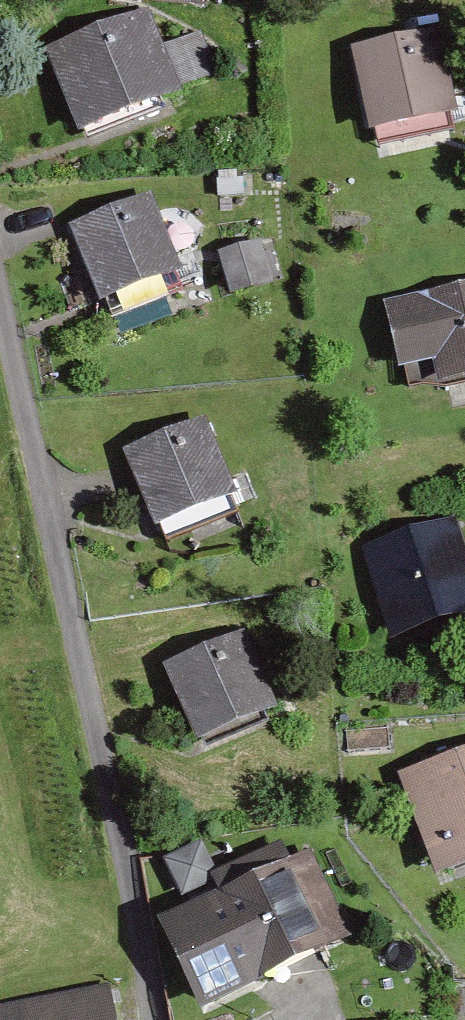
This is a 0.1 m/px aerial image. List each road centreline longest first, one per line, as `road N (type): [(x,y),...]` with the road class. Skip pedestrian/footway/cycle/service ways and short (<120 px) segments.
road 1 (unclassified): [(151,1019),(0,294)]

